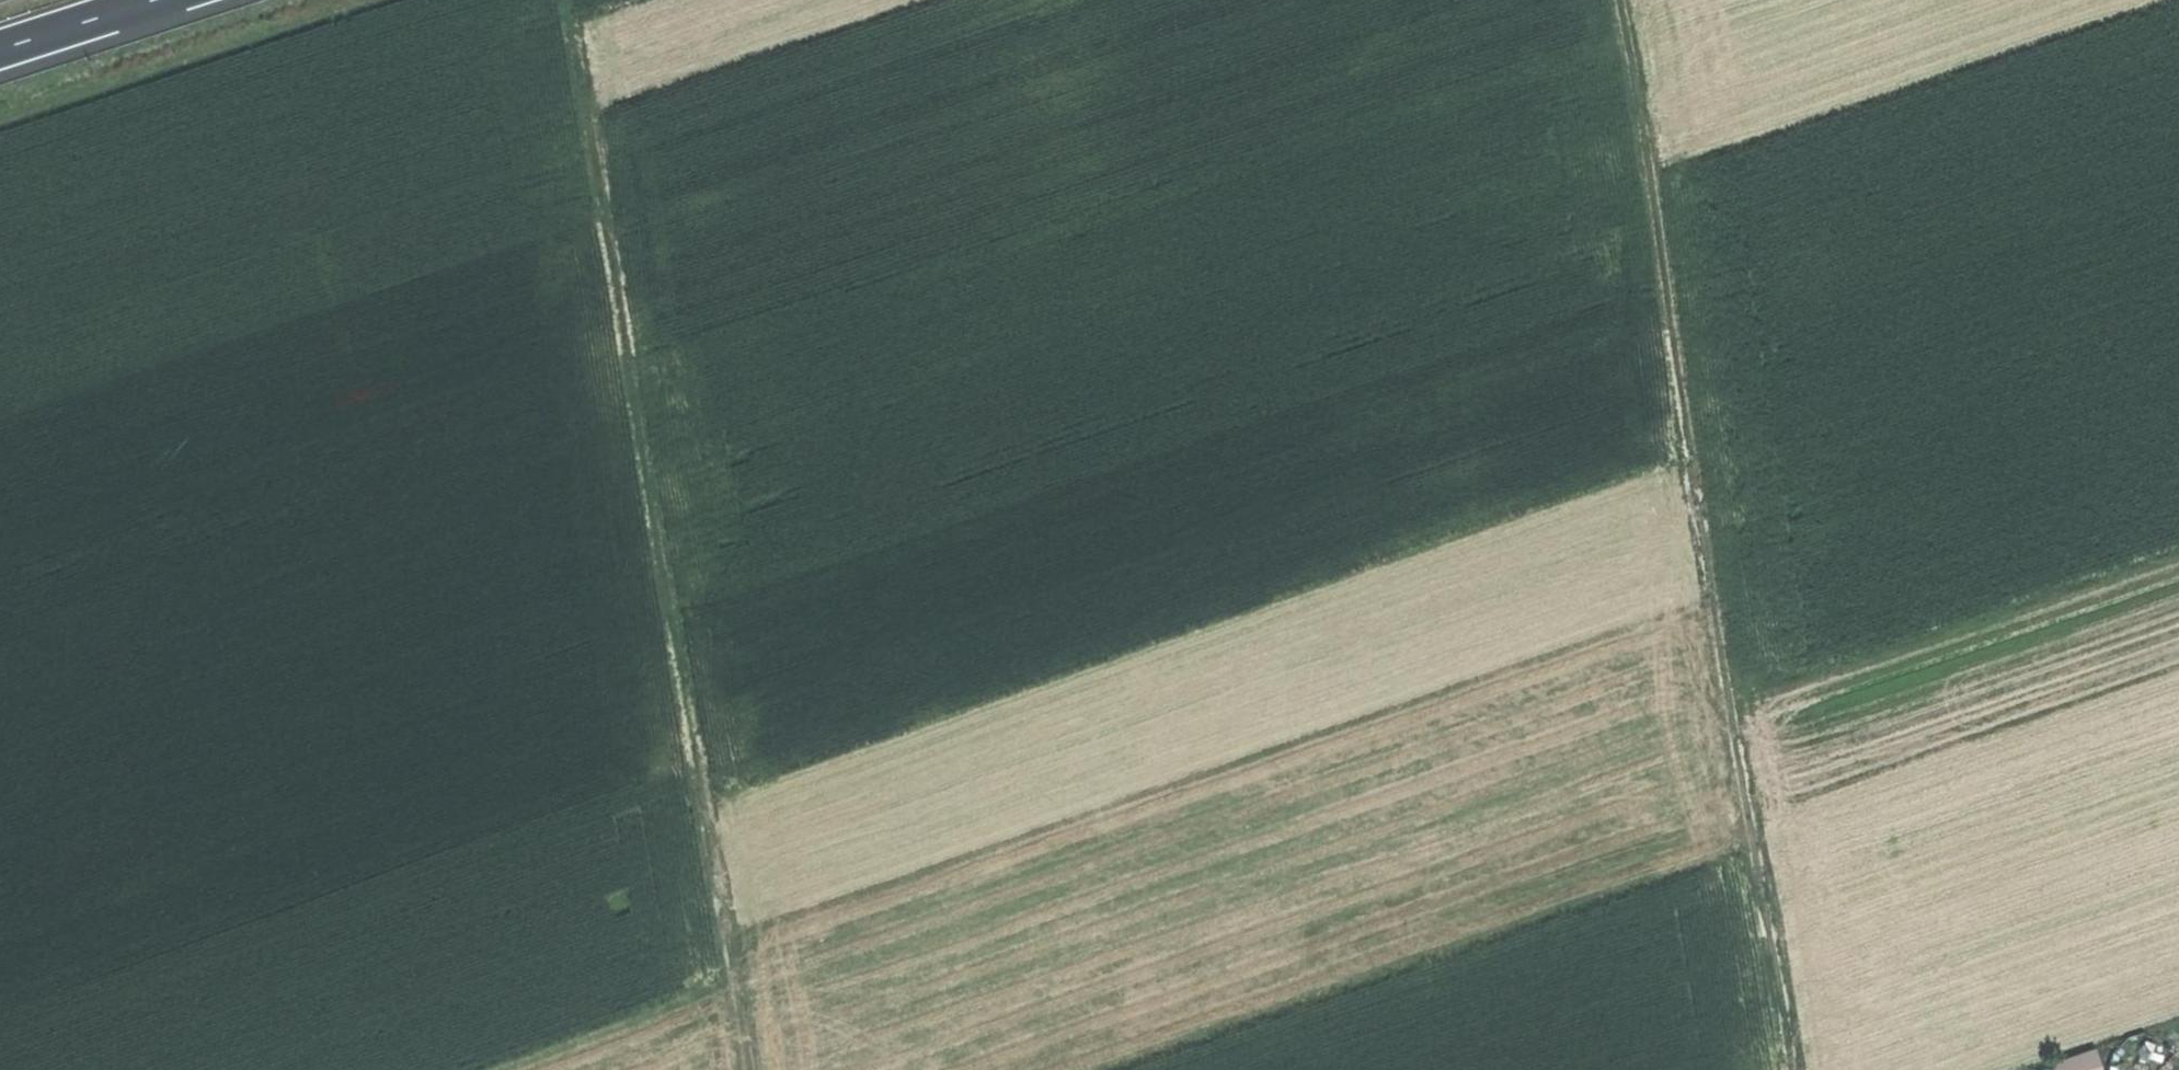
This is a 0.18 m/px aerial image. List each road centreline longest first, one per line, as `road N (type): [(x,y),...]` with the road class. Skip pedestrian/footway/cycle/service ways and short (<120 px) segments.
road 1 (track): [(580,0),(755,1069)]
road 2 (track): [(1624,0),(1795,1069)]
road 3 (track): [(0,122),(378,0)]
road 4 (trunk): [(0,50),(157,0)]

